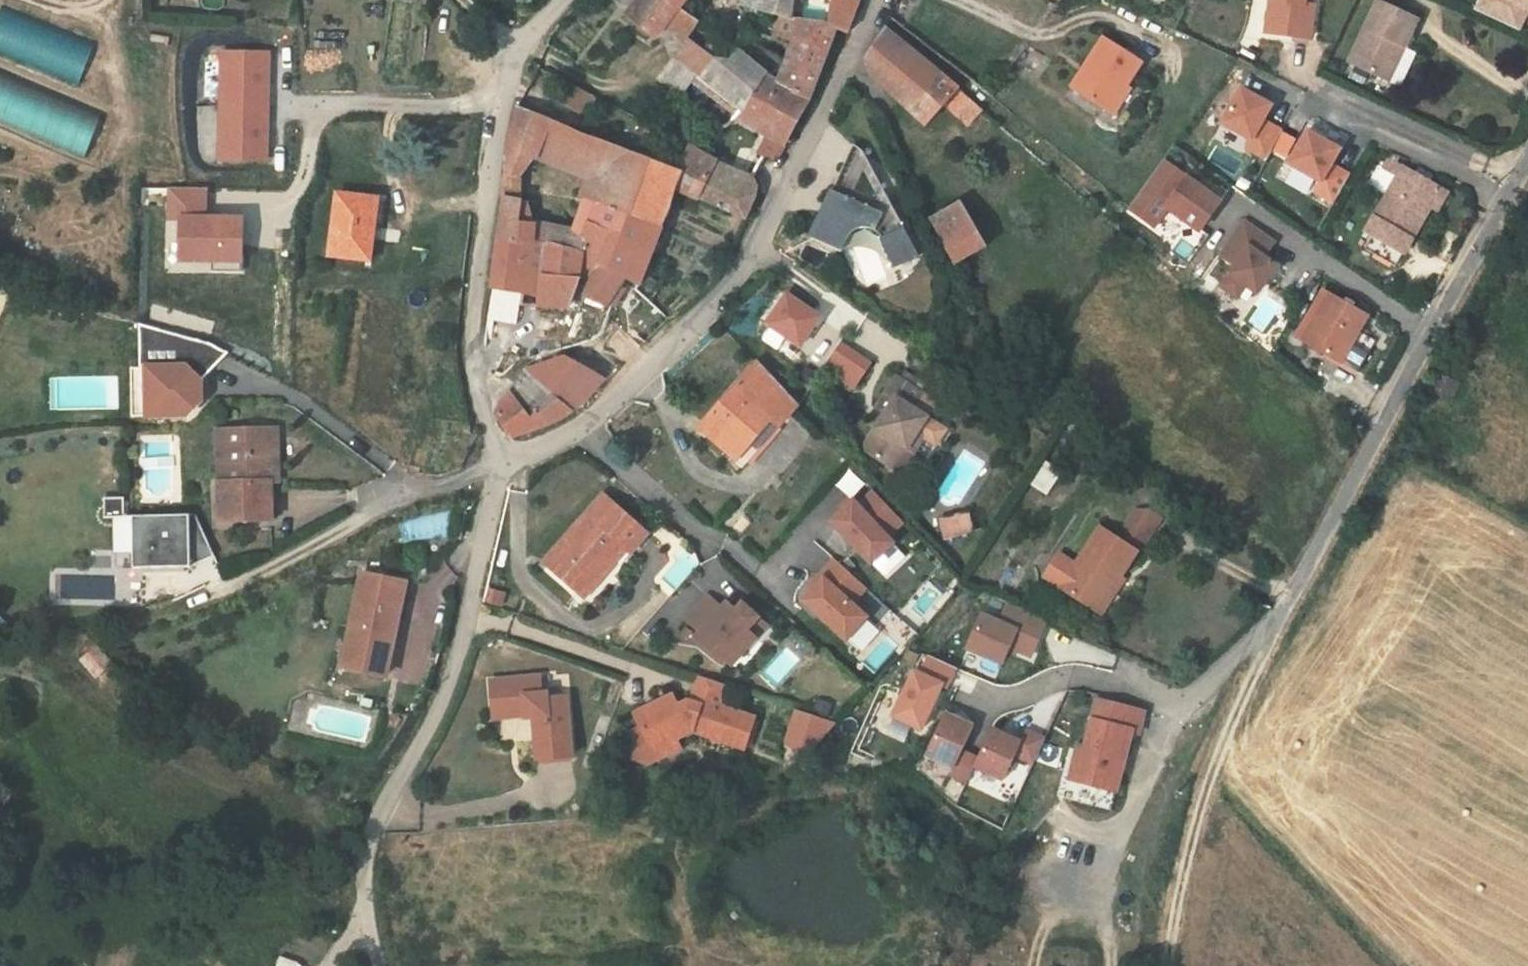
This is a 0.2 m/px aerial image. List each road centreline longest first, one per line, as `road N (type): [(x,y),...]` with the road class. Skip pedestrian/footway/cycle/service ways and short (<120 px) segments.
road 1 (unclassified): [(874,0),(756,252),(645,377),(581,429),(501,468)]
road 2 (residential): [(1527,158),(1274,630)]
road 3 (unclassified): [(501,468),(452,677),(388,793),(365,857),(363,912),(379,965)]
road 4 (residential): [(518,48),(501,102),(474,317),(477,387),(501,468)]
road 5 (track): [(1170,965),(1202,805),(1274,630)]
road 6 (track): [(960,0),(1042,37),(1088,17),(1116,20),(1165,44)]

